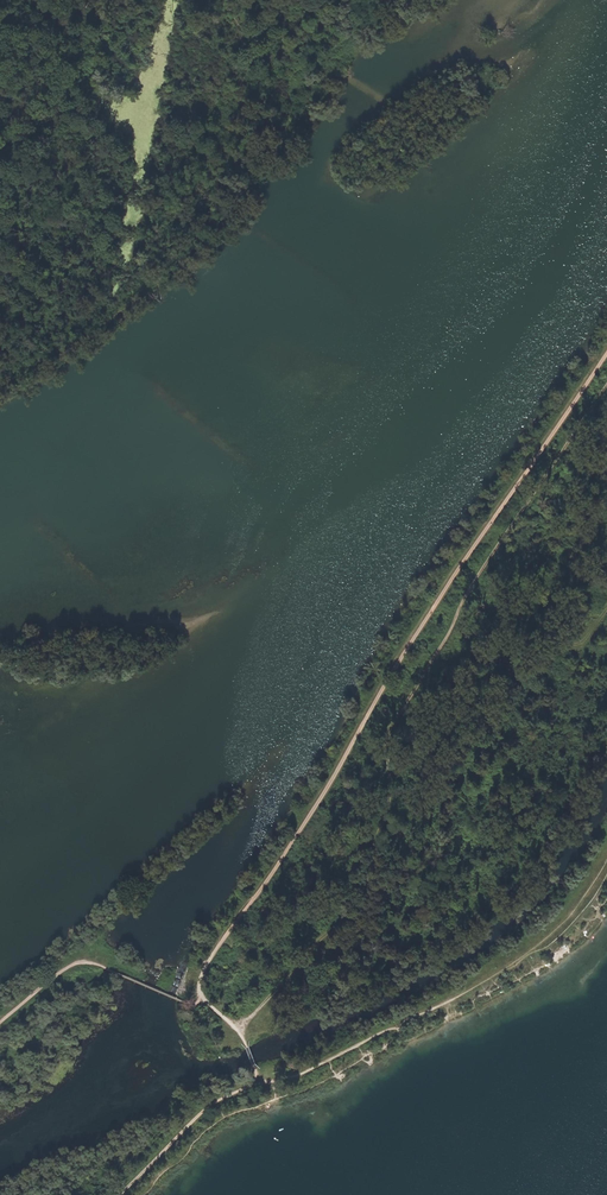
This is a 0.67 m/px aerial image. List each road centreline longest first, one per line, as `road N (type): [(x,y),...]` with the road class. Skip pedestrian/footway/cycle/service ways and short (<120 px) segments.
road 1 (track): [(606,355),(441,595),(295,839),(209,960),(199,999)]
road 2 (track): [(238,1028),(297,969),(365,881),(391,795),(391,729),(606,385)]
road 3 (track): [(606,858),(555,931),(502,971),(343,1059),(261,1084)]
road 4 (track): [(292,119),(240,198),(150,288),(0,381)]
road 5 (track): [(119,1194),(228,1095),(261,1084)]
road 6 (track): [(0,1019),(71,963),(107,969)]

